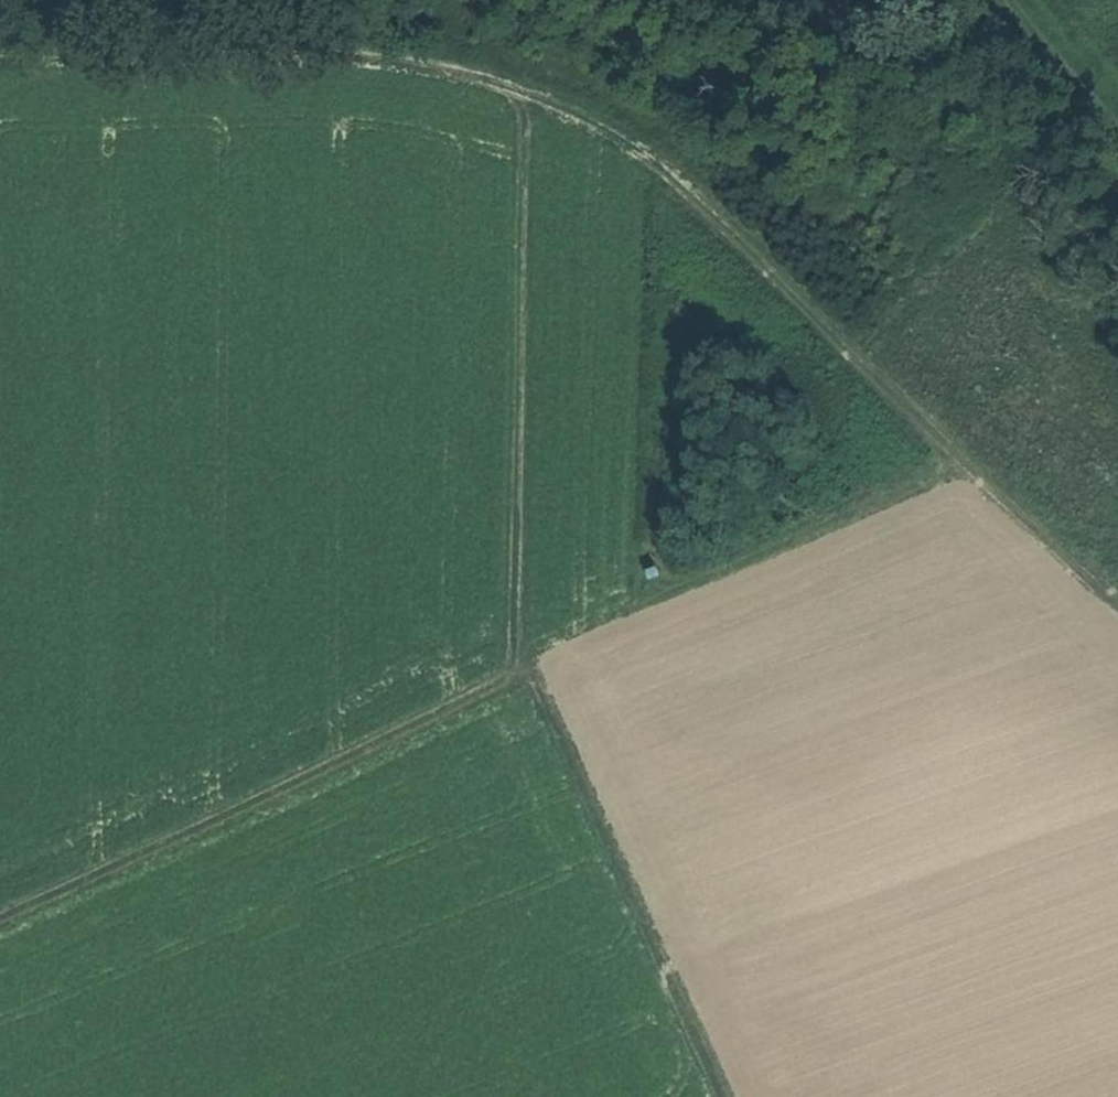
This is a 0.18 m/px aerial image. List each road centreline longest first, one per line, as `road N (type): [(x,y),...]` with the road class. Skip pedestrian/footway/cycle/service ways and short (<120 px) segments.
road 1 (track): [(0,60),(279,63),(405,76),(505,98),(623,157),(733,249),(1117,616)]
road 2 (track): [(0,918),(227,825),(529,675),(604,620),(965,471)]
road 3 (track): [(721,1096),(509,632),(514,102)]
road 4 (track): [(1000,0),(1117,138)]

